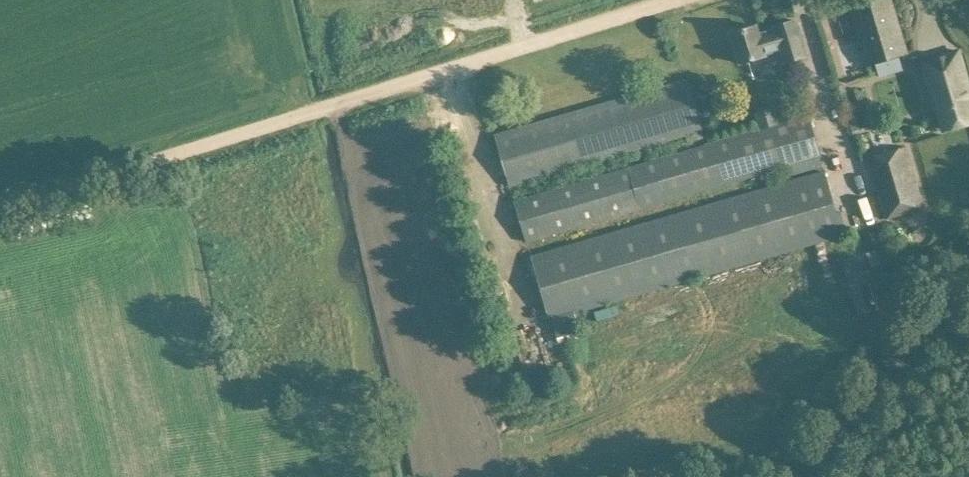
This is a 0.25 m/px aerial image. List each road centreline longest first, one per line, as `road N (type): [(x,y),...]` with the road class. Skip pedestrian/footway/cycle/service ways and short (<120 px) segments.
road 1 (track): [(0,204),(681,0)]

